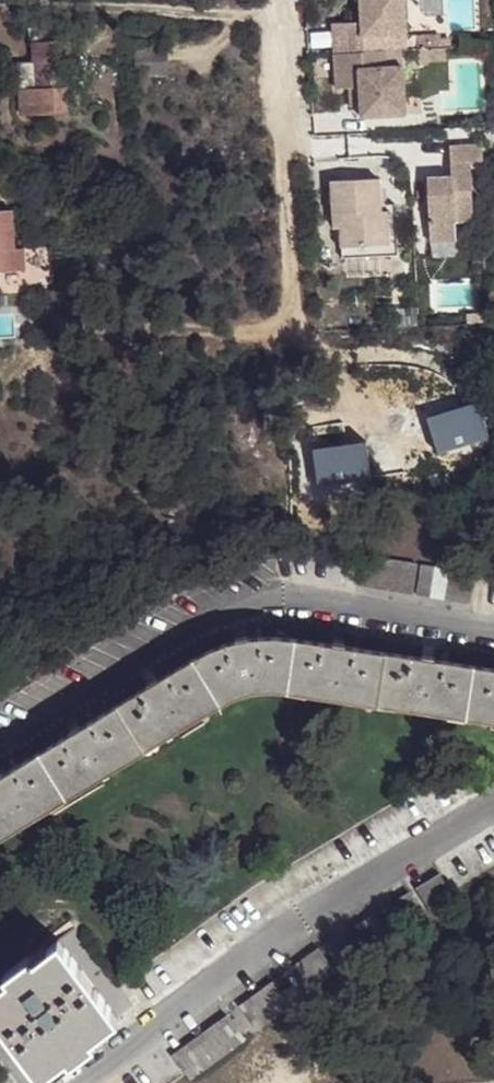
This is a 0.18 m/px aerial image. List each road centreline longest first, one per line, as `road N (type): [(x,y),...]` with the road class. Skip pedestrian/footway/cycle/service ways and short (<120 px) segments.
road 1 (residential): [(292,153),(285,0)]

